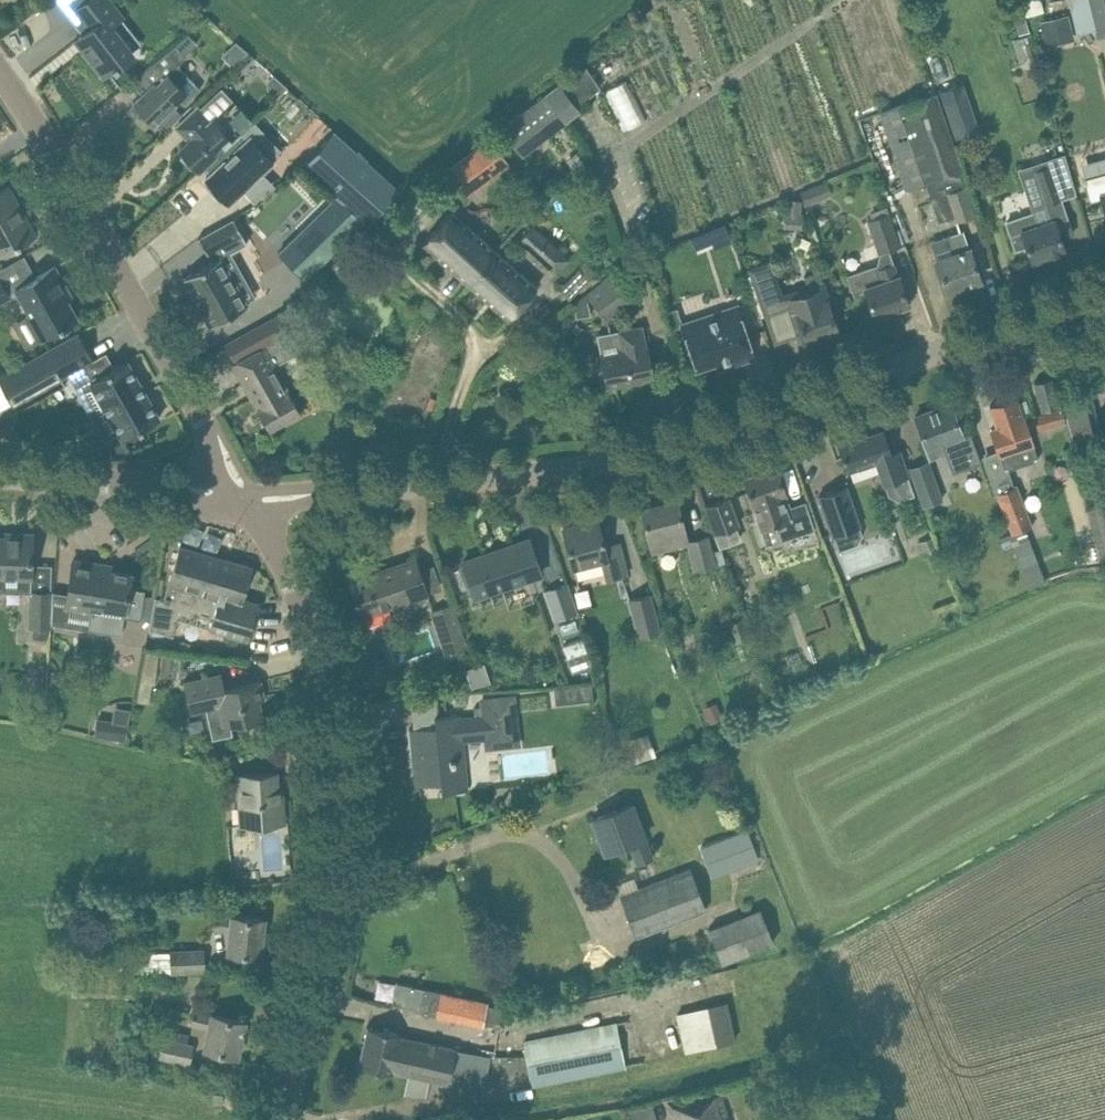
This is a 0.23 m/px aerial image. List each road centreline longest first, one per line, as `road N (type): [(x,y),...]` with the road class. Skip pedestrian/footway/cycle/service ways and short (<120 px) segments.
road 1 (tertiary): [(241,494),(609,465),(748,422),(1104,275)]
road 2 (unclassified): [(281,1119),(337,874),(336,795),(296,603),(241,494)]
road 3 (tertiary): [(210,493),(210,431),(0,70)]
road 4 (tertiary): [(0,482),(210,493)]

